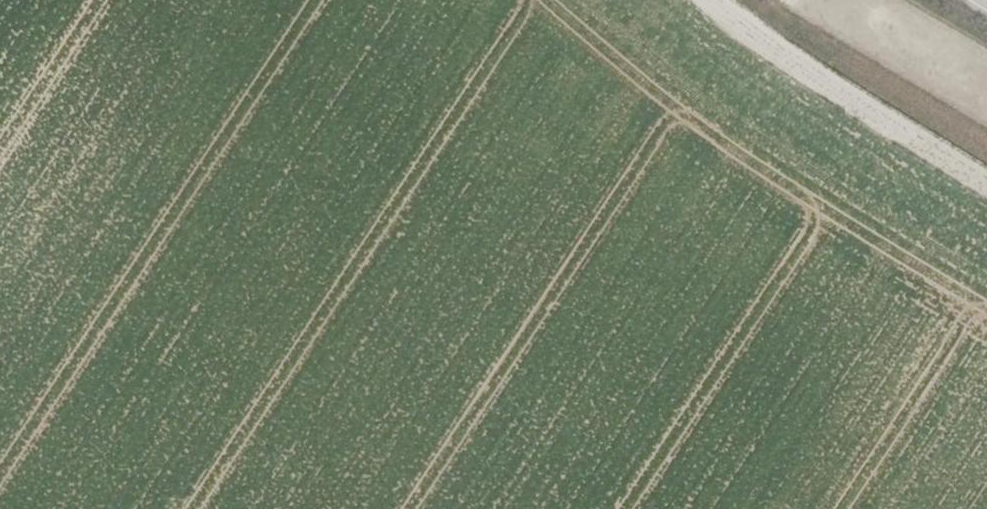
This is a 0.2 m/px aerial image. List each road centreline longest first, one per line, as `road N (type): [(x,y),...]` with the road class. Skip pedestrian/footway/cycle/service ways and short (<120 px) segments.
road 1 (track): [(986,179),(790,57),(727,0)]

